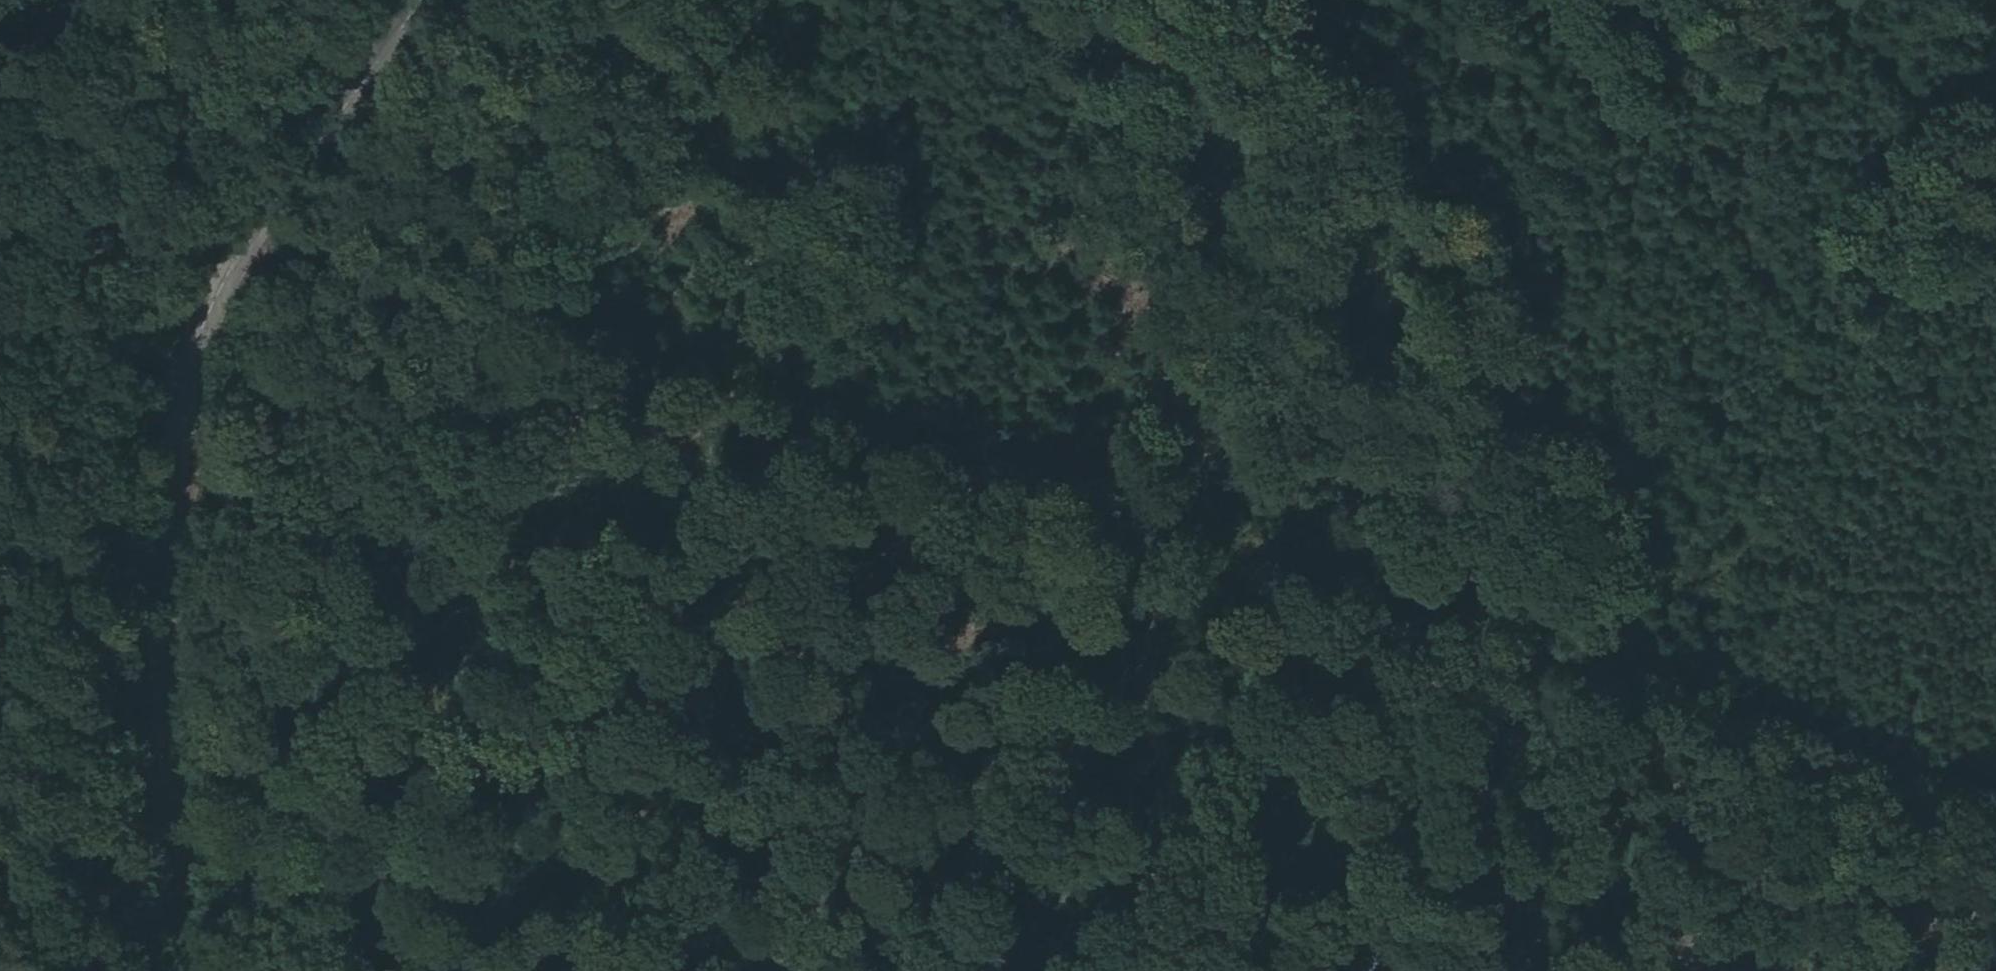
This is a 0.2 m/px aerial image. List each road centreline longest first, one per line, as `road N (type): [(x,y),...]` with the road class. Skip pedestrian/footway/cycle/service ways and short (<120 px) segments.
road 1 (tertiary): [(404,0),(262,198),(202,302),(181,357),(142,714),(144,785),(179,970)]

